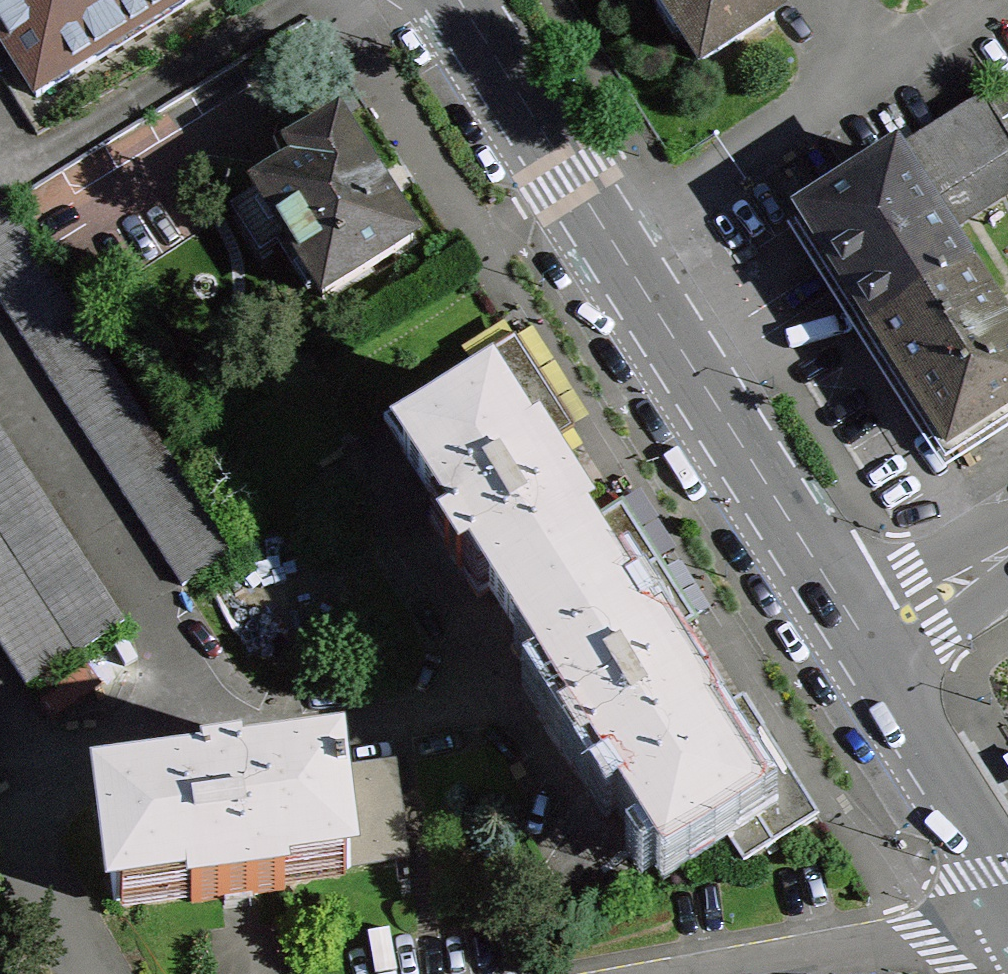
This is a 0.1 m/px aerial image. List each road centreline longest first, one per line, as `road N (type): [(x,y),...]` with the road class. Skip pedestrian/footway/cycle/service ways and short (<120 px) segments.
road 1 (secondary): [(862,652),(452,0)]
road 2 (residential): [(1007,919),(721,973)]
road 3 (secondary): [(1007,900),(862,652)]
road 4 (residential): [(1007,554),(862,652)]

